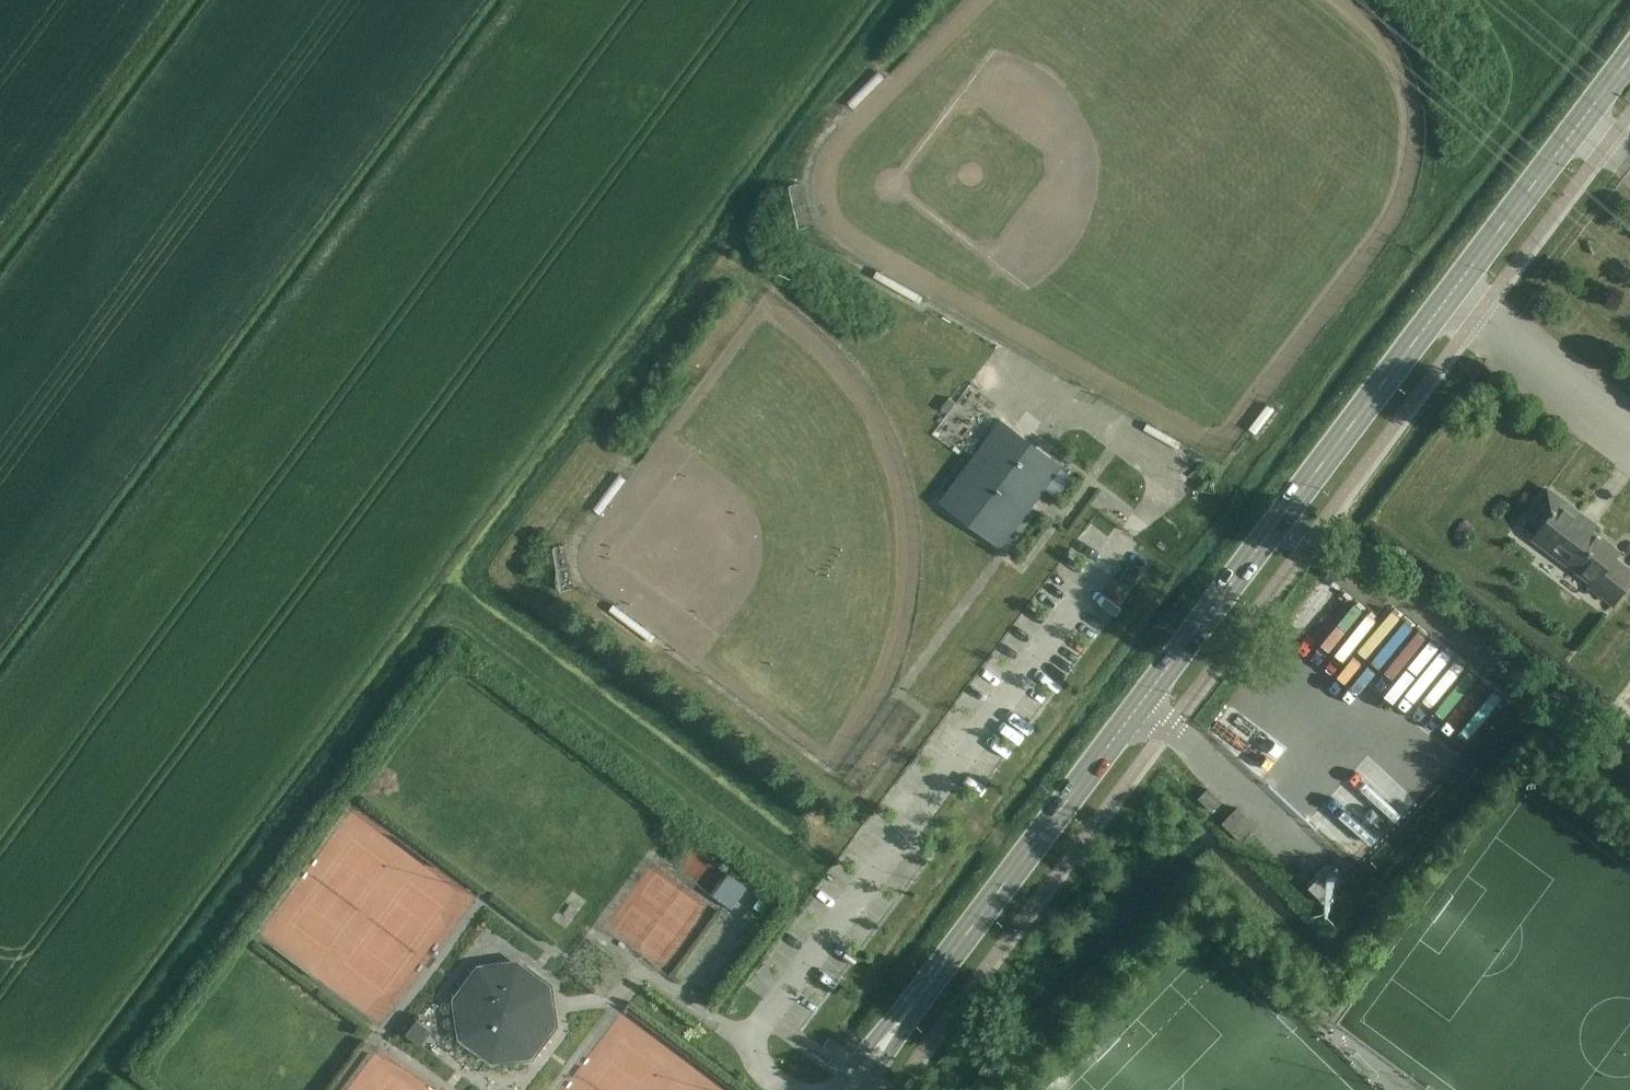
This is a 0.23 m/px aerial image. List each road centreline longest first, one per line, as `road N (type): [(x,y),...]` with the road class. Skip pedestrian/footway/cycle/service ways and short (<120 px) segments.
road 1 (tertiary): [(849,1089),(1629,57)]

